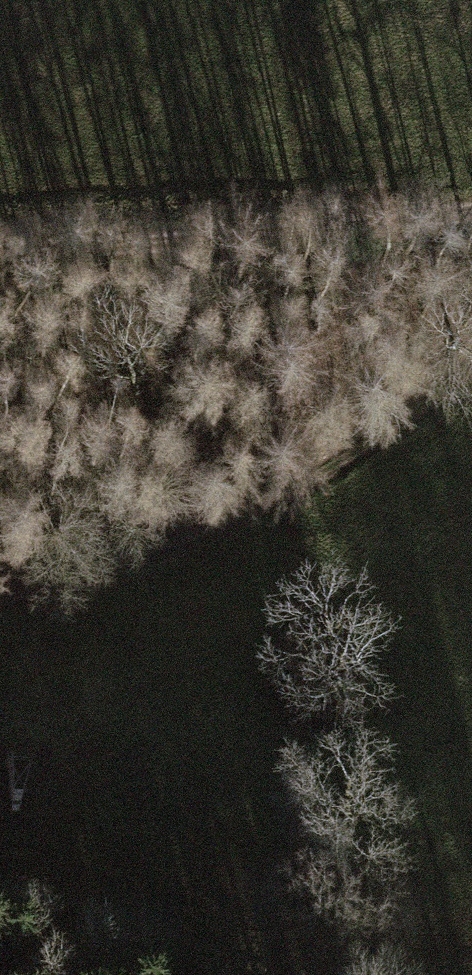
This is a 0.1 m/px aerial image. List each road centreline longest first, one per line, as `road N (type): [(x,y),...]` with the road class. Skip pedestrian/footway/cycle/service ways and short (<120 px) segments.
road 1 (track): [(0,622),(74,596),(325,471),(471,370)]
road 2 (track): [(471,208),(186,240),(0,248)]
road 3 (track): [(299,974),(0,897)]

